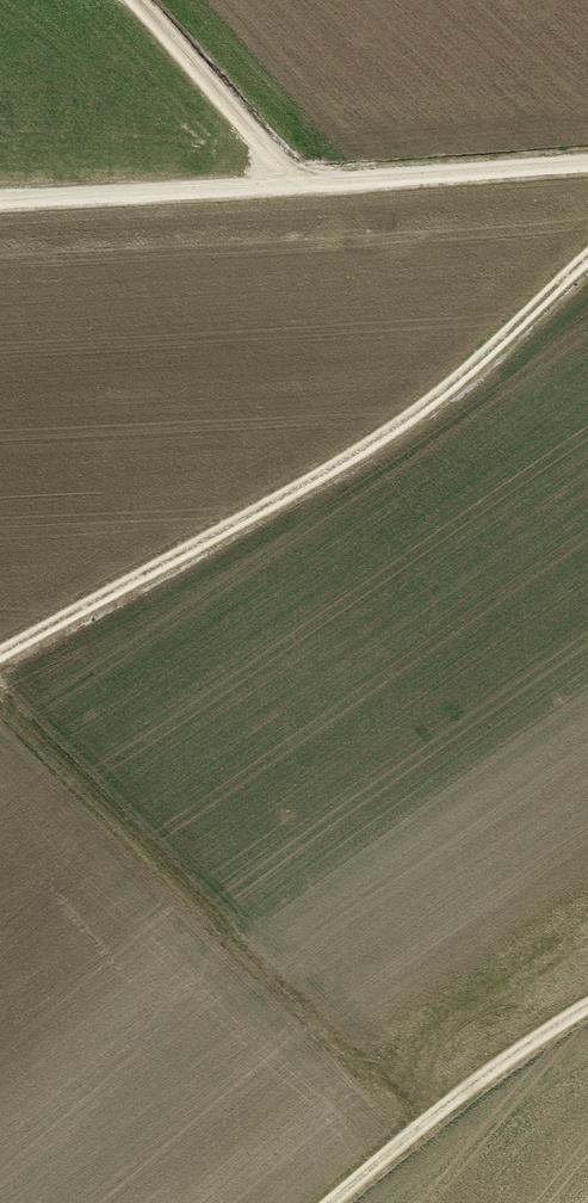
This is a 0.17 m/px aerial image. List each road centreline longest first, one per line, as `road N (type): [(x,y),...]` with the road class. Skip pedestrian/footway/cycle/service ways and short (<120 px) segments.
road 1 (track): [(0,656),(415,415),(587,259)]
road 2 (track): [(0,702),(418,1129)]
road 3 (track): [(0,201),(587,162)]
road 4 (track): [(587,1005),(418,1129),(332,1202)]
road 5 (track): [(136,0),(305,181)]

